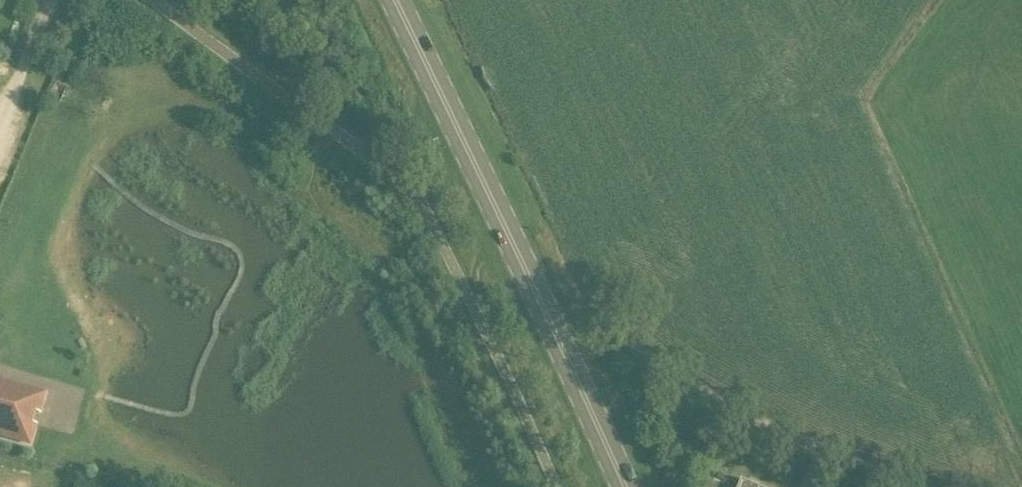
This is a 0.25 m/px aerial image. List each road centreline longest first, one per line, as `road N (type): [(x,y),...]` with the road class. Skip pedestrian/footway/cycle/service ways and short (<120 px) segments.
road 1 (primary): [(623,486),(395,0)]
road 2 (unclassified): [(917,486),(776,431),(641,346)]
road 3 (residential): [(281,91),(154,0)]

